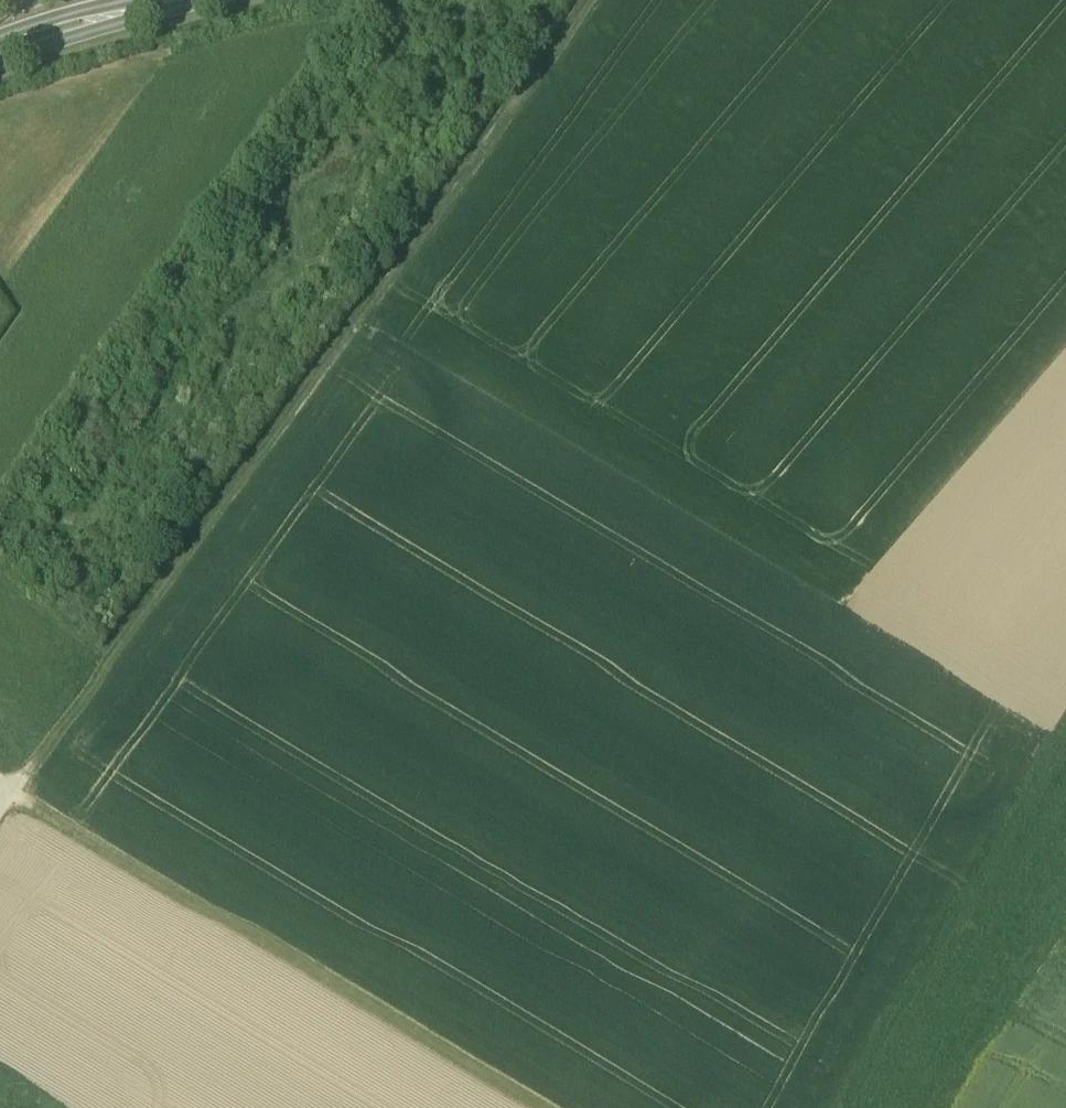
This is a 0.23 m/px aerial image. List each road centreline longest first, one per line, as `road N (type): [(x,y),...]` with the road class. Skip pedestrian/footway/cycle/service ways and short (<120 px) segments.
road 1 (secondary): [(0,57),(181,0)]

